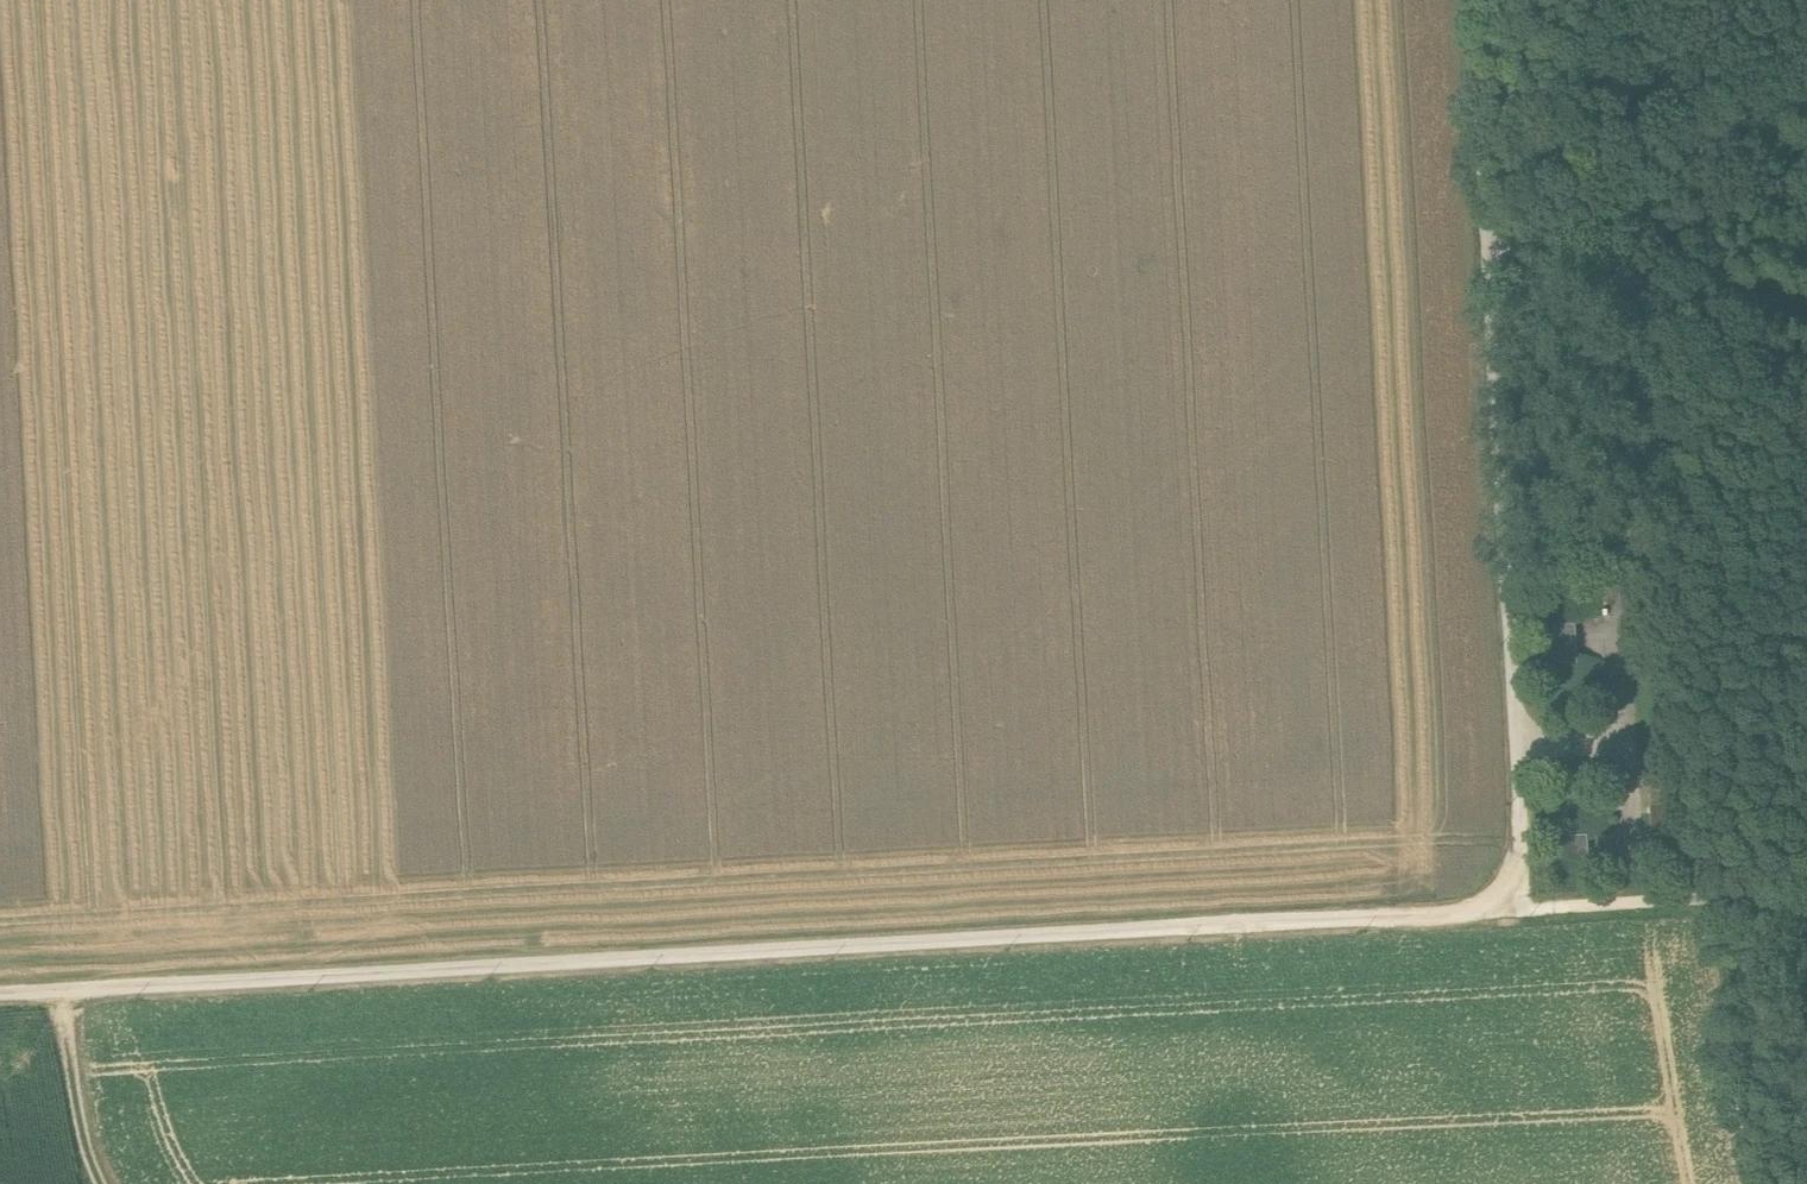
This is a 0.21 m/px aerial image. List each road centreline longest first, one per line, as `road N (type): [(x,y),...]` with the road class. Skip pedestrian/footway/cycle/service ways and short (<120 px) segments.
road 1 (track): [(1496,904),(1429,917),(0,999)]
road 2 (track): [(1488,248),(1516,747),(1514,863),(1496,904)]
road 3 (track): [(1488,248),(1564,241),(1638,197),(1806,58)]
road 4 (track): [(1496,904),(1718,900),(1806,925)]
road 5 (track): [(1472,0),(1488,248)]

